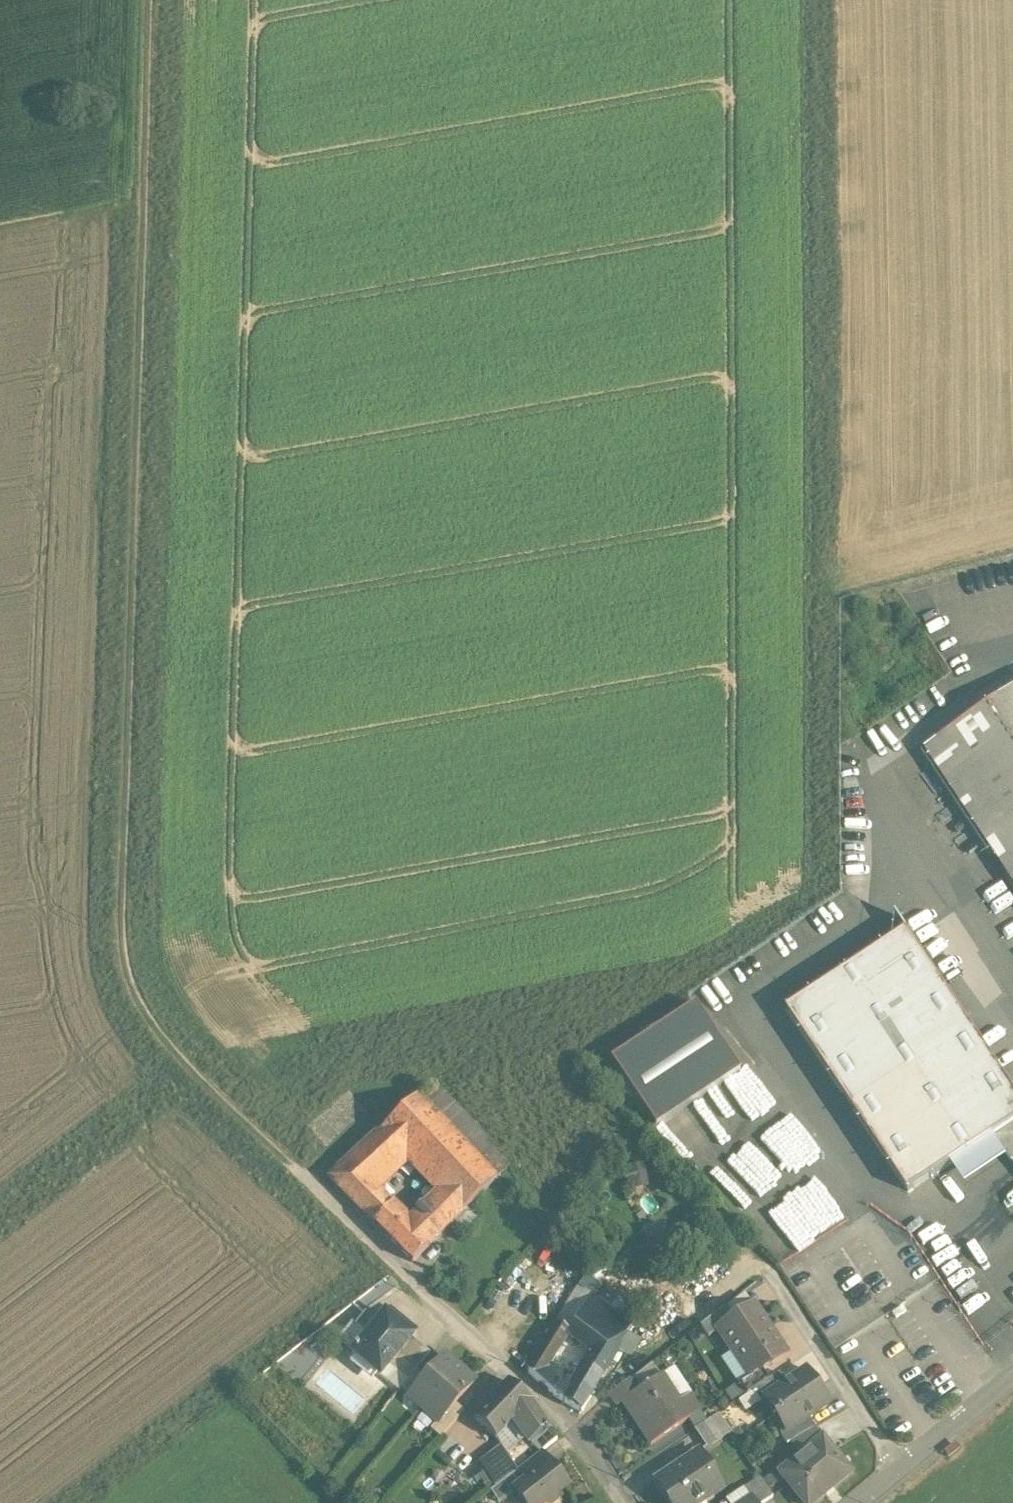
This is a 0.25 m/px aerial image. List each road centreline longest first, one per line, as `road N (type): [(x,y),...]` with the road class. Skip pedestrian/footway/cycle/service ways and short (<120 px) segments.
road 1 (track): [(309,1185),(158,1037),(133,998),(124,961),(148,0)]
road 2 (residential): [(621,1502),(573,1428),(309,1185)]
road 3 (residential): [(900,1467),(773,1286)]
road 4 (residential): [(900,1467),(1012,1375)]

